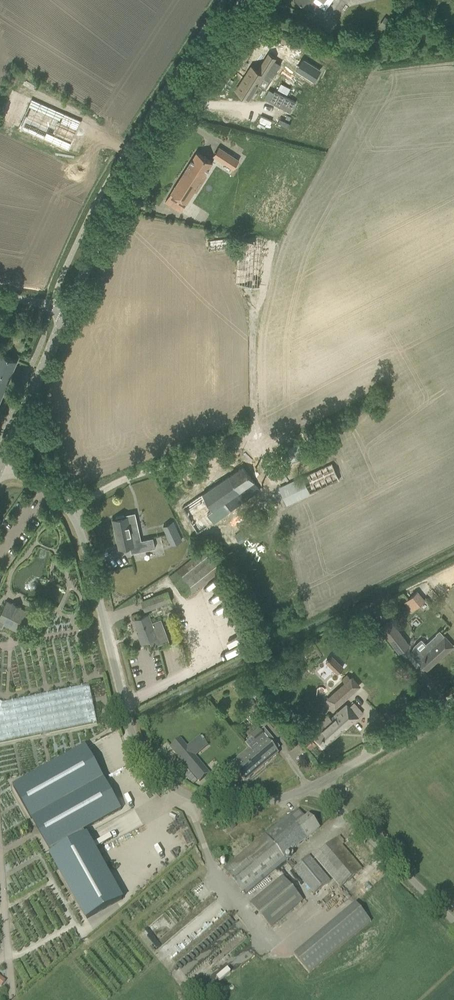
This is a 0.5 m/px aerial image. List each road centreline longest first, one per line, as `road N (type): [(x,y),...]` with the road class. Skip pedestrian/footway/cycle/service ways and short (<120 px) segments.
road 1 (unclassified): [(70,511),(132,733),(164,789),(241,807),(316,782)]
road 2 (tertiary): [(67,310),(141,160),(249,0)]
road 3 (unclassified): [(70,511),(121,478),(237,431),(245,404),(244,309)]
road 4 (unclassified): [(453,923),(316,782)]
road 5 (tertiary): [(0,463),(67,310)]
road 6 (unclassified): [(316,782),(453,699)]

